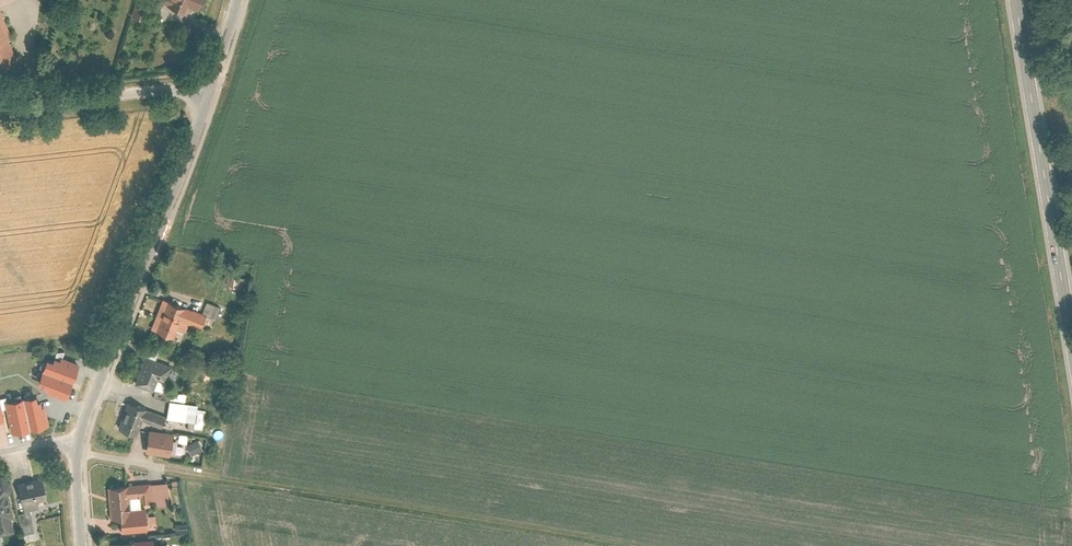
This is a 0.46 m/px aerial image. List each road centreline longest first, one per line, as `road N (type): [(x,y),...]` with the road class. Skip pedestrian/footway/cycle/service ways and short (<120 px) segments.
road 1 (residential): [(210,91),(80,434)]
road 2 (secondary): [(1015,0),(1071,334)]
road 3 (residential): [(0,112),(210,91)]

